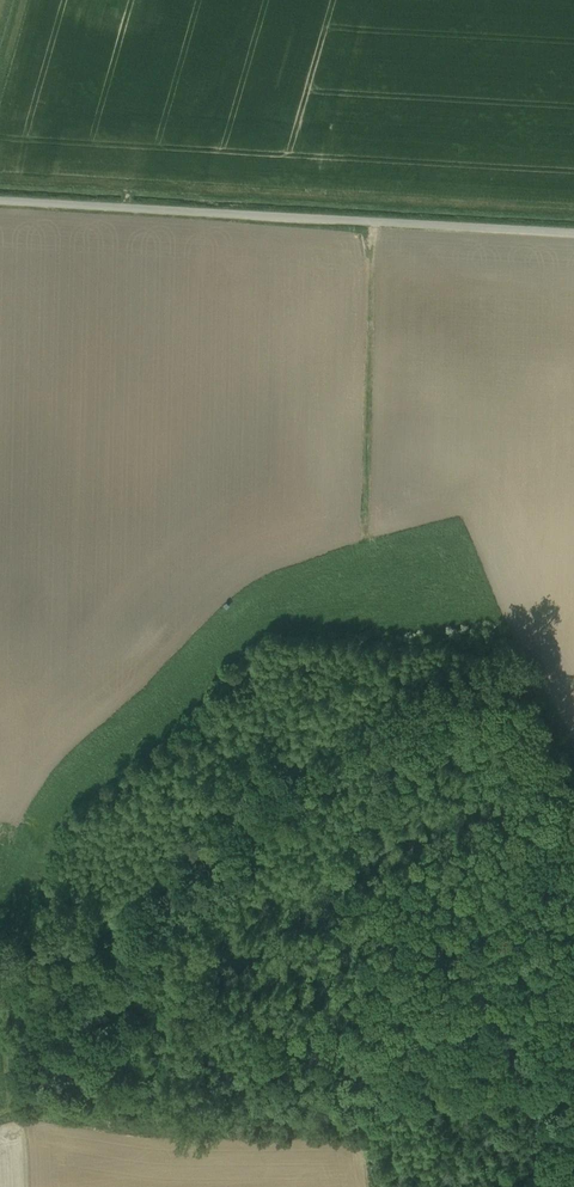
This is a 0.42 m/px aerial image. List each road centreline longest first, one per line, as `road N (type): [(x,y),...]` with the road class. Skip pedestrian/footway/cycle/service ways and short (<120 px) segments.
road 1 (unclassified): [(0,202),(573,232)]

